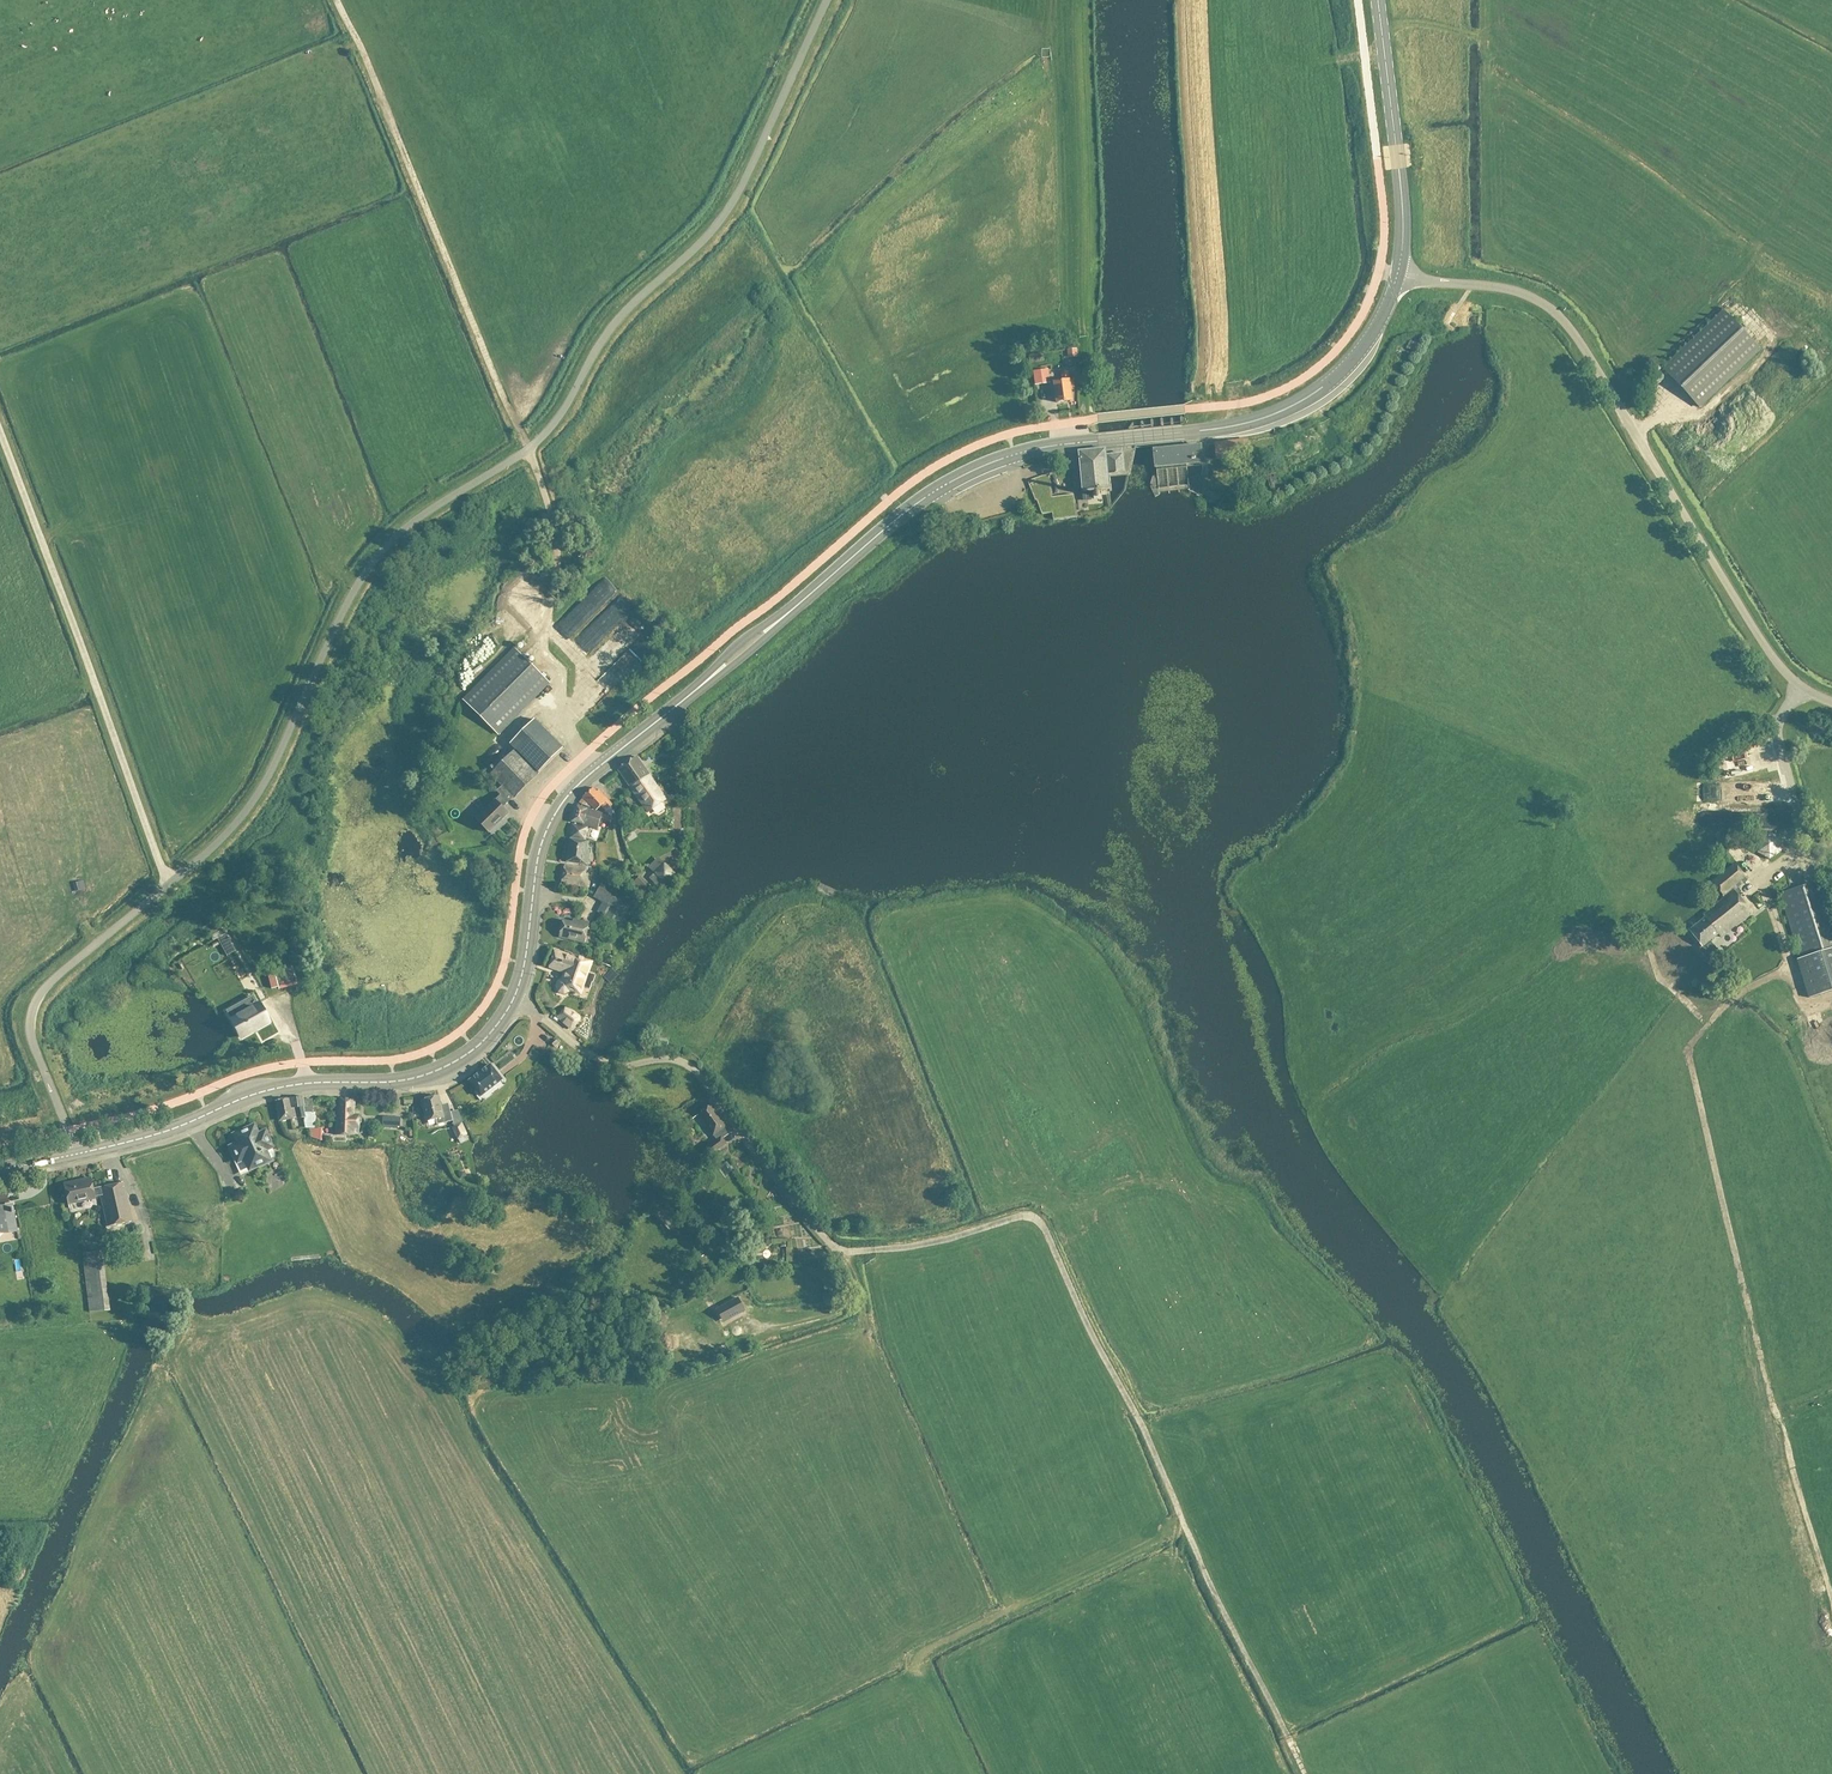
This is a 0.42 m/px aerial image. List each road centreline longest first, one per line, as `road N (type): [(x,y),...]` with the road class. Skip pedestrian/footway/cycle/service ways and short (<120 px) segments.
road 1 (secondary): [(77,1156),(267,1091),(405,1081),(465,1058),(487,1040),(515,994),(545,833),(599,767),(934,492),(1036,450),(1225,429),(1282,412),(1357,356),(1397,278)]
road 2 (unclassified): [(168,886),(229,832),(265,784),(355,588),(385,548),(538,441),(617,320),(725,215),(826,0)]
road 3 (track): [(1305,1773),(1042,1224),(1020,1216),(931,1243),(850,1252)]
road 4 (unclassified): [(1397,278),(1503,289),(1558,317),(1780,670),(1831,702)]
road 5 (unclassified): [(168,886),(0,436)]
road 6 (unclassified): [(66,1131),(30,1034),(35,1002),(168,886)]
road 7 (secondary): [(1397,278),(1401,225),(1378,0)]
road 8 (track): [(850,1252),(847,1306),(802,1323),(756,1326)]

